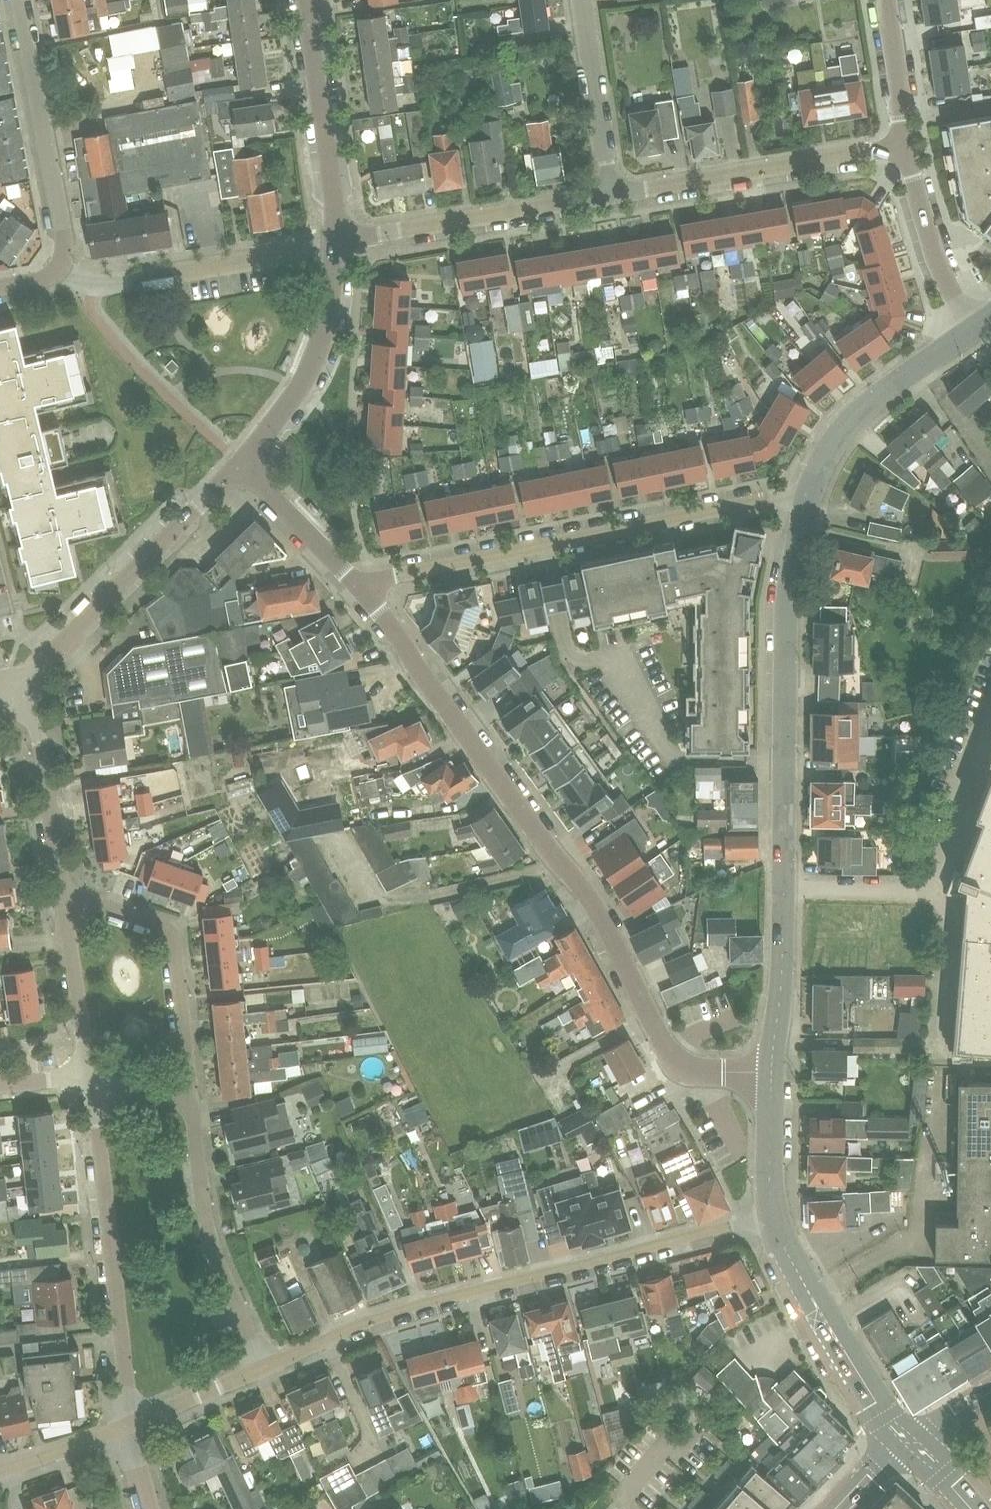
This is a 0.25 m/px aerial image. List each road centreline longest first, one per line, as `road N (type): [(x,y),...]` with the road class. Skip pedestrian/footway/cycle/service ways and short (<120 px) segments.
road 1 (tertiary): [(772,1074),(694,1073),(671,1058),(594,903),(363,591)]
road 2 (unclassified): [(266,1366),(386,1314),(771,1214)]
road 3 (residential): [(363,591),(394,575),(768,498),(805,499)]
road 4 (tertiary): [(784,890),(786,595),(805,499)]
road 5 (residential): [(130,1427),(92,1081)]
road 6 (residential): [(14,693),(243,466)]
road 7 (residential): [(611,195),(904,147)]
road 8 (residential): [(60,267),(92,286),(113,286),(342,244)]
road 9 (residential): [(192,1100),(171,932),(93,902),(66,905)]
road 10 (residential): [(266,1366),(206,1221),(192,1100)]
road 11 (residential): [(342,244),(611,195)]
road 12 (residential): [(60,267),(65,250),(18,0)]
road 13 (tertiary): [(910,1446),(882,1416),(822,1316),(771,1214)]
road 14 (tertiary): [(243,466),(316,363),(342,244)]
road 15 (tertiary): [(342,244),(307,0)]
road 16 (tertiary): [(805,499),(851,419),(974,330)]
road 17 (residential): [(66,905),(40,738),(14,693)]
road 18 (residential): [(974,330),(935,261),(904,147)]
road 19 (residential): [(611,195),(582,0)]
road 20 (tertiary): [(772,1074),(784,890)]
road 21 (residential): [(92,1081),(66,905)]
road 22 (tertiary): [(363,591),(243,466)]
road 23 (residential): [(130,1427),(266,1366)]
road 24 (residential): [(904,147),(884,0)]
road 25 (residential): [(784,890),(928,891)]
road 26 (tertiary): [(771,1214),(772,1074)]
road 27 (residential): [(130,1427),(0,1470)]

